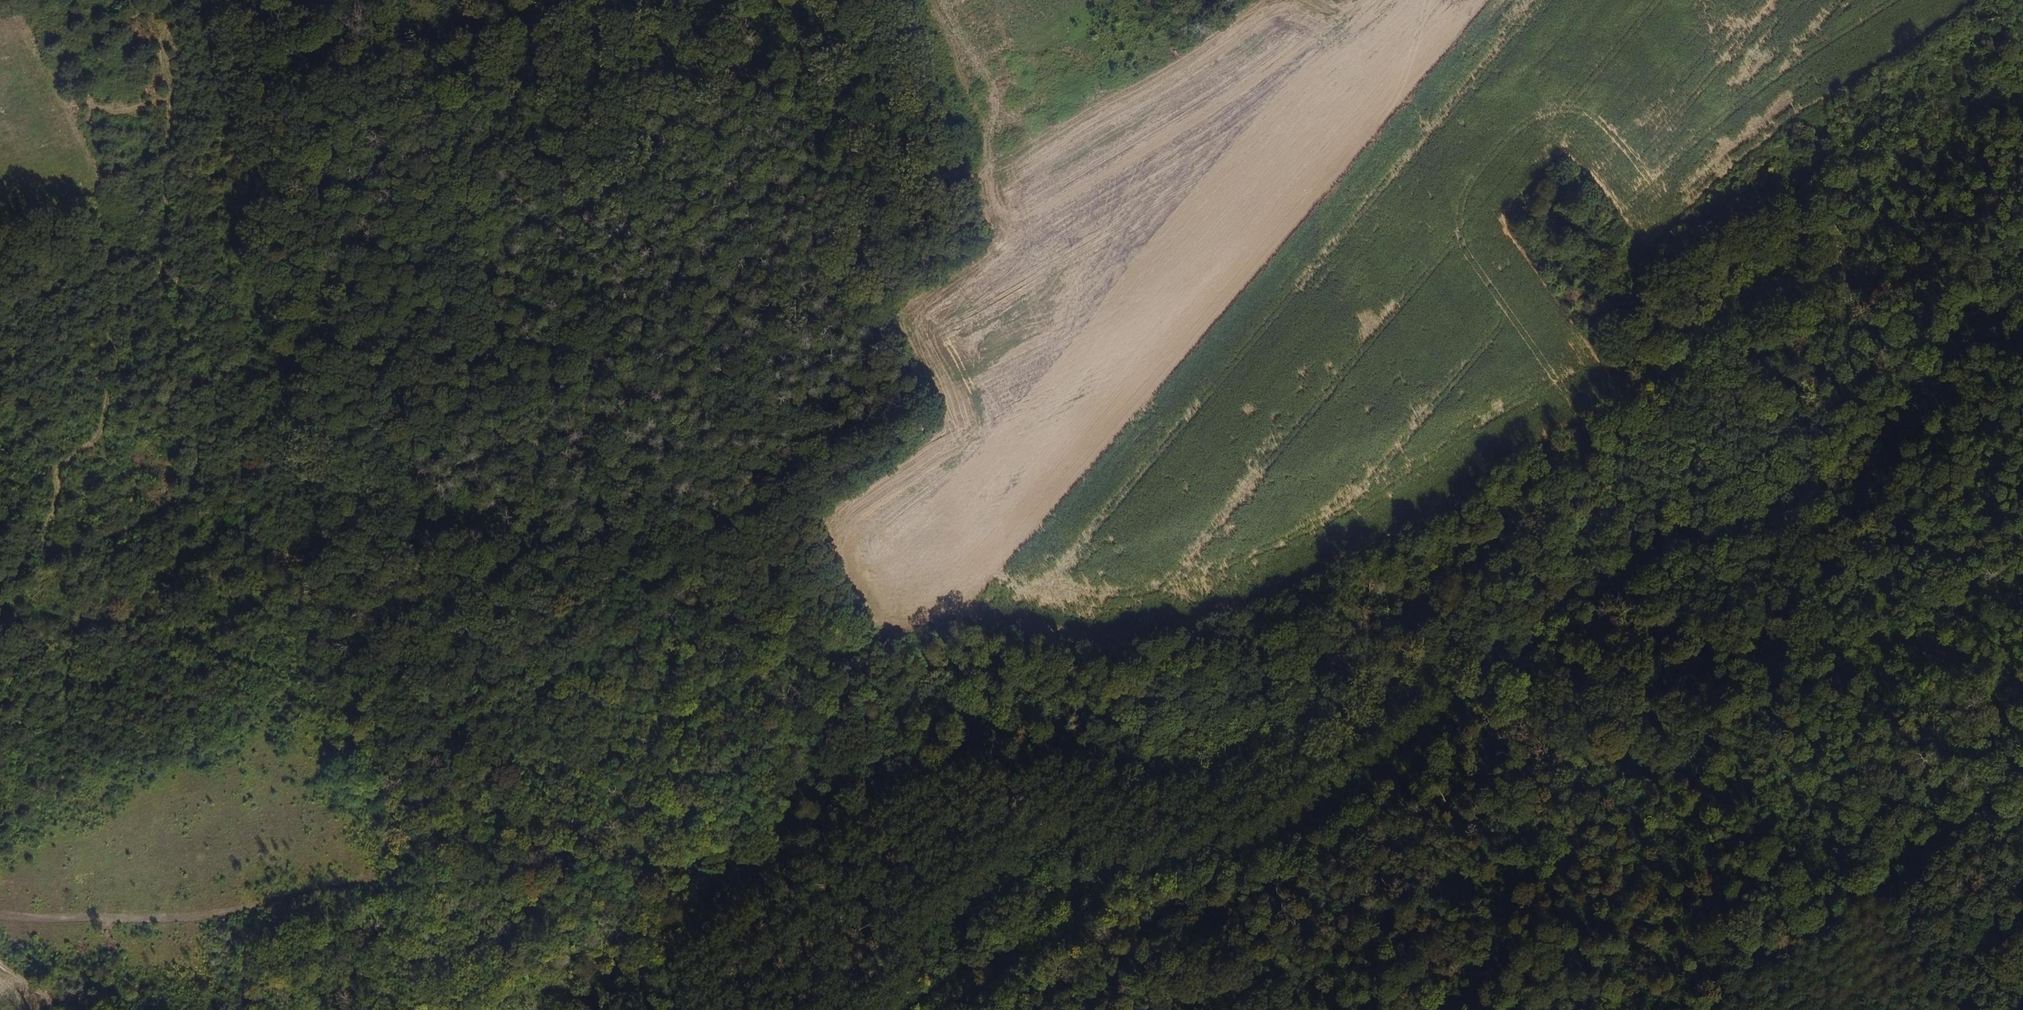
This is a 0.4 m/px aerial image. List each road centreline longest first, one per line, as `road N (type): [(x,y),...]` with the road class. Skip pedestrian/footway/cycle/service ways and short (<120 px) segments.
road 1 (track): [(1683,1009),(2022,764)]

